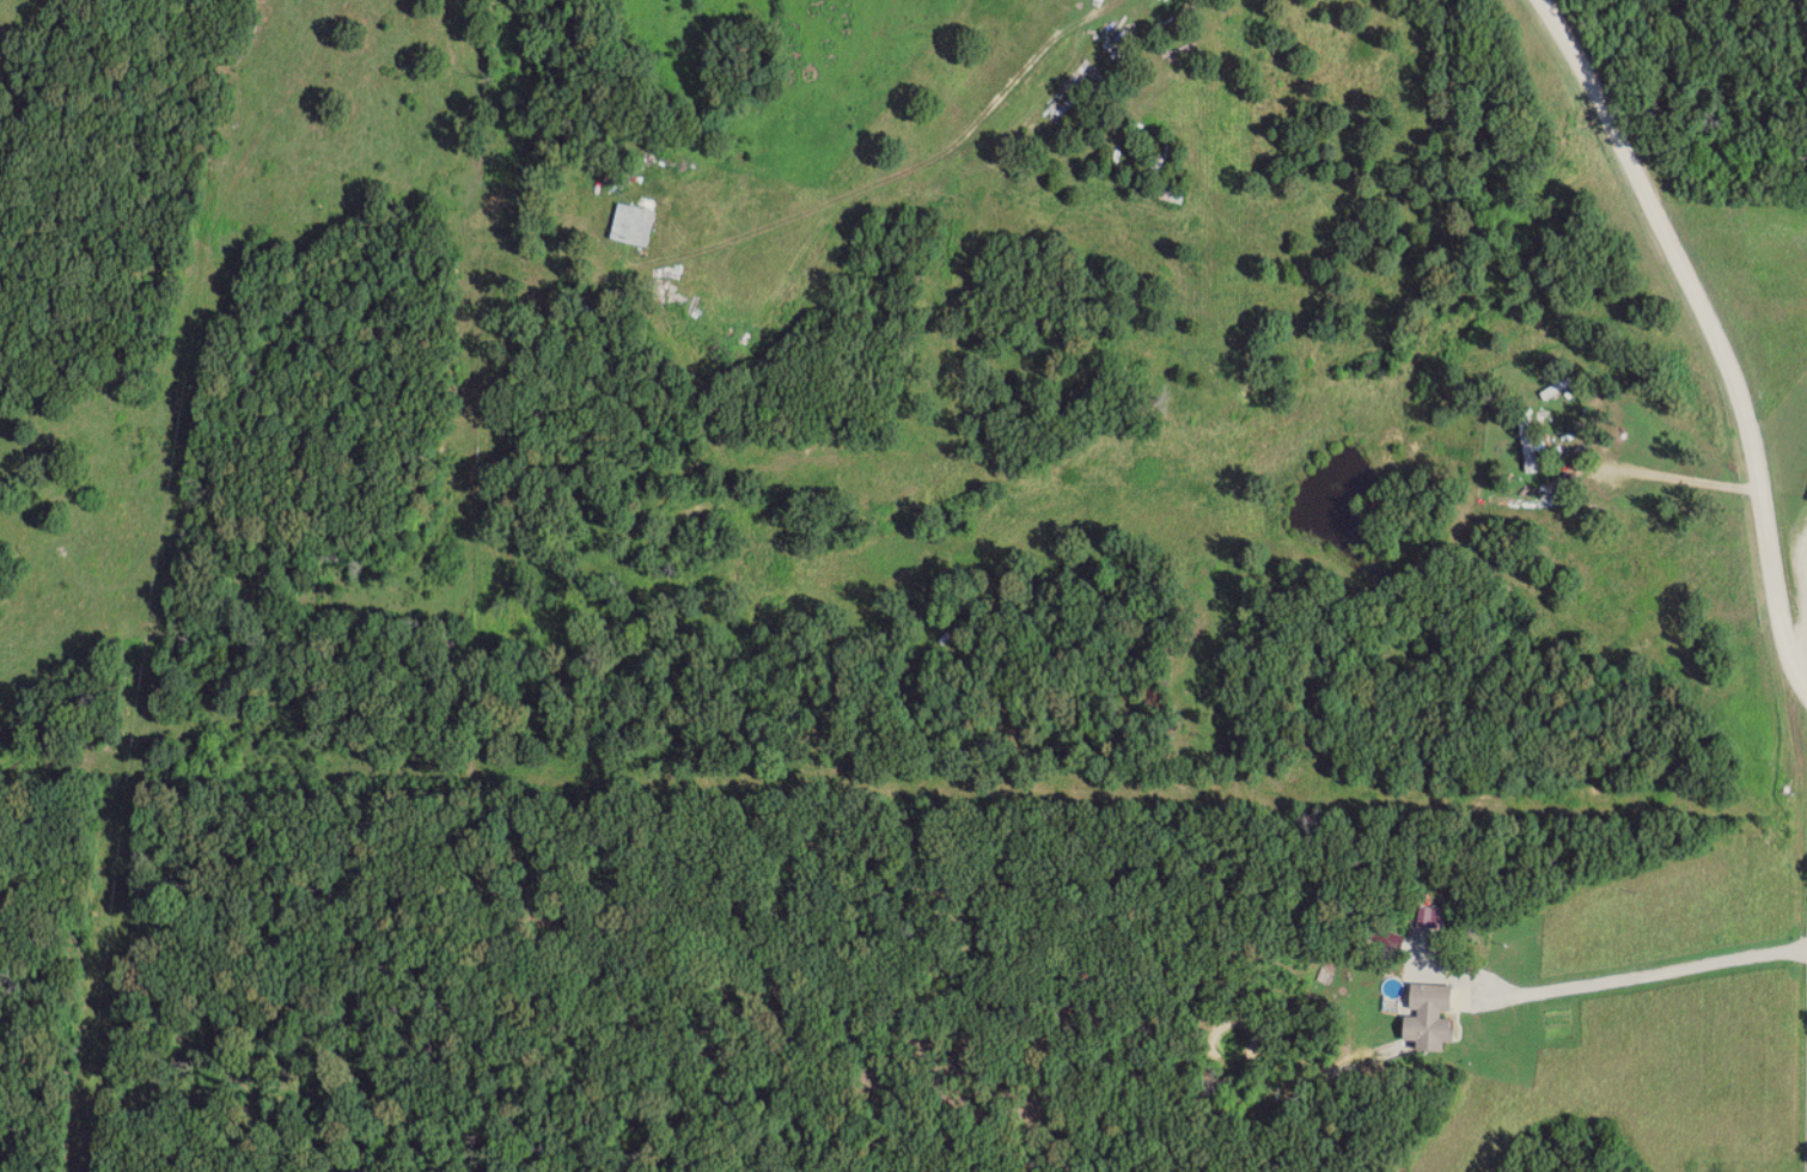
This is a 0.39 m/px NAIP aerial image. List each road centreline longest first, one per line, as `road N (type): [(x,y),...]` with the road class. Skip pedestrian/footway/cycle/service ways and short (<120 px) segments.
road 1 (residential): [(1806,687),(1788,655),(1745,403),(1591,81),(1539,0)]
road 2 (track): [(996,0),(990,19),(899,136),(828,182),(769,189),(718,163),(718,13)]

